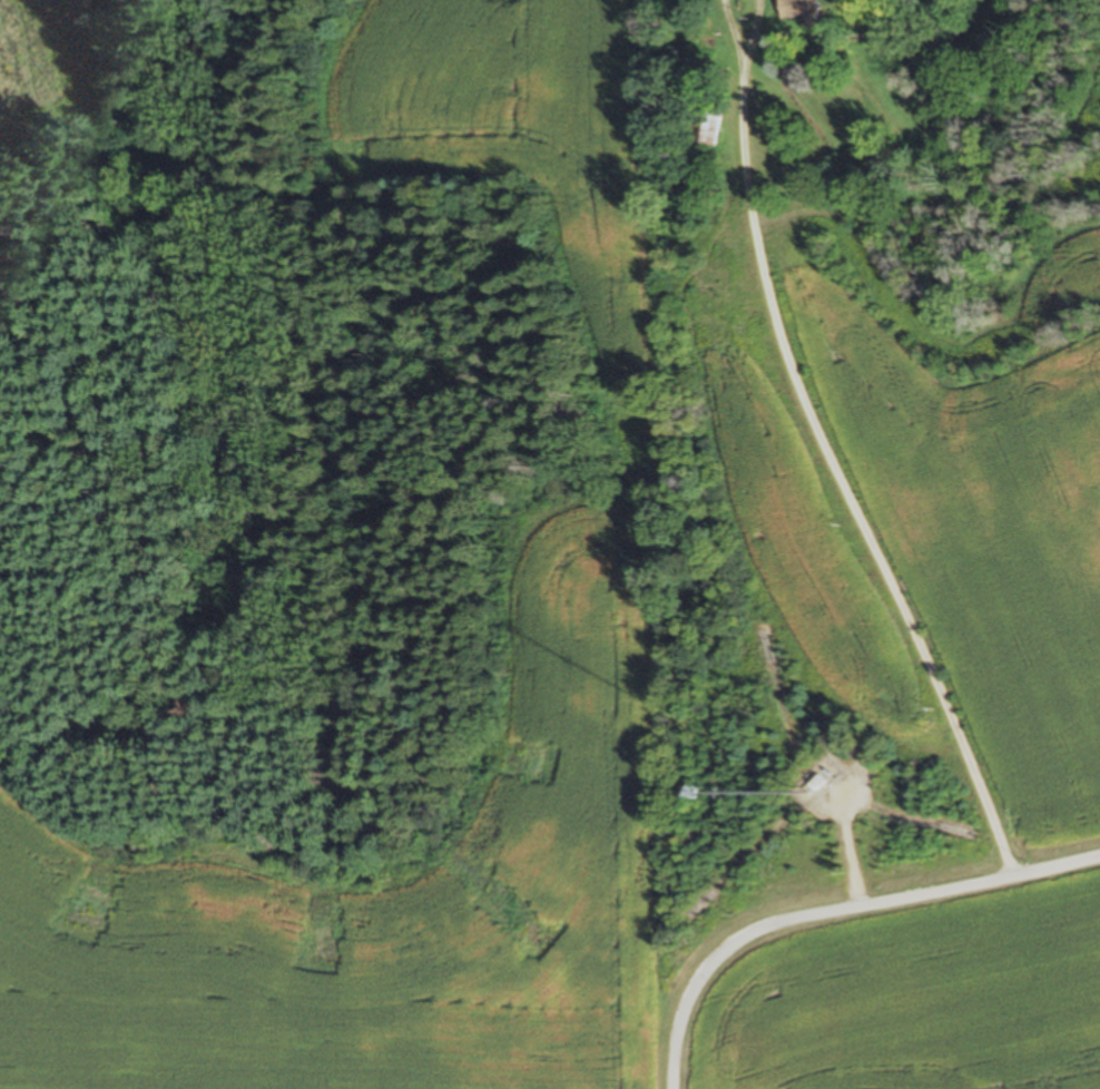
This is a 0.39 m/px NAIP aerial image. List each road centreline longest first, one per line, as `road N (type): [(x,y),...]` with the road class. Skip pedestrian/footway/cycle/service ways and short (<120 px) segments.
road 1 (residential): [(678,1088),(695,991),(730,948),(826,918),(1099,860)]

